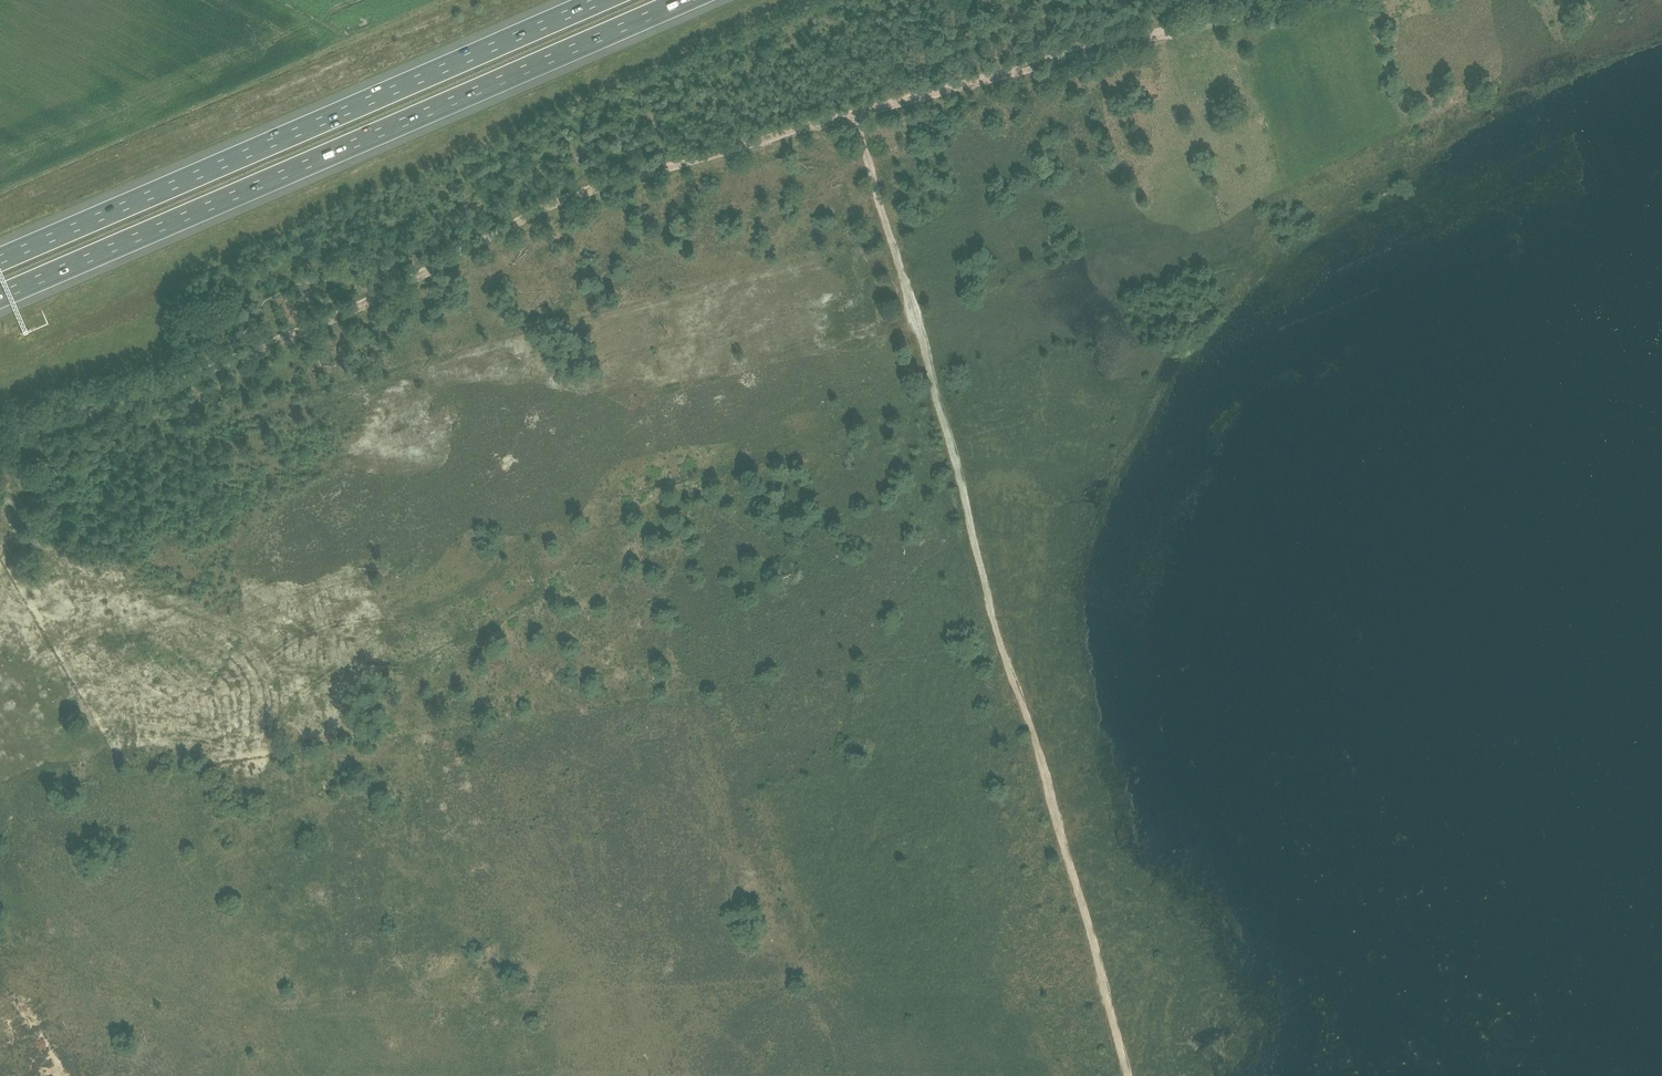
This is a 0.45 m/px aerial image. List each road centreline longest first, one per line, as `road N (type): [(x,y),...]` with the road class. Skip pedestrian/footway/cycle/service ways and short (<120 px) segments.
road 1 (track): [(854,113),(503,231),(293,340),(0,453)]
road 2 (motorway): [(0,297),(683,0)]
road 3 (motorway): [(599,0),(0,259)]
road 4 (track): [(1258,0),(854,113)]

